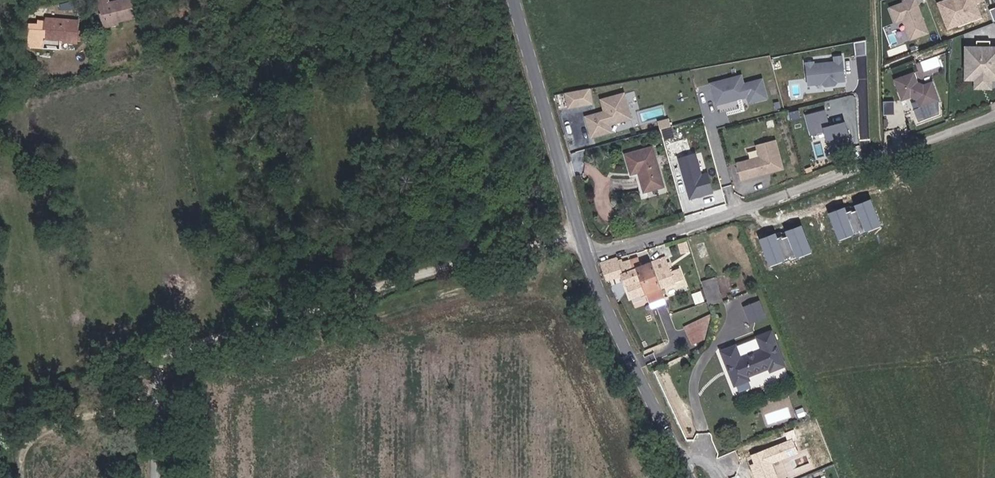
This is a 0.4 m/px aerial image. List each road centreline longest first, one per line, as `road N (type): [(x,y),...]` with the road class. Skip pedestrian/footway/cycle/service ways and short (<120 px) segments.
road 1 (unclassified): [(592,253),(994,117)]
road 2 (tertiary): [(592,253),(517,0)]
road 3 (tertiary): [(700,477),(592,253)]

